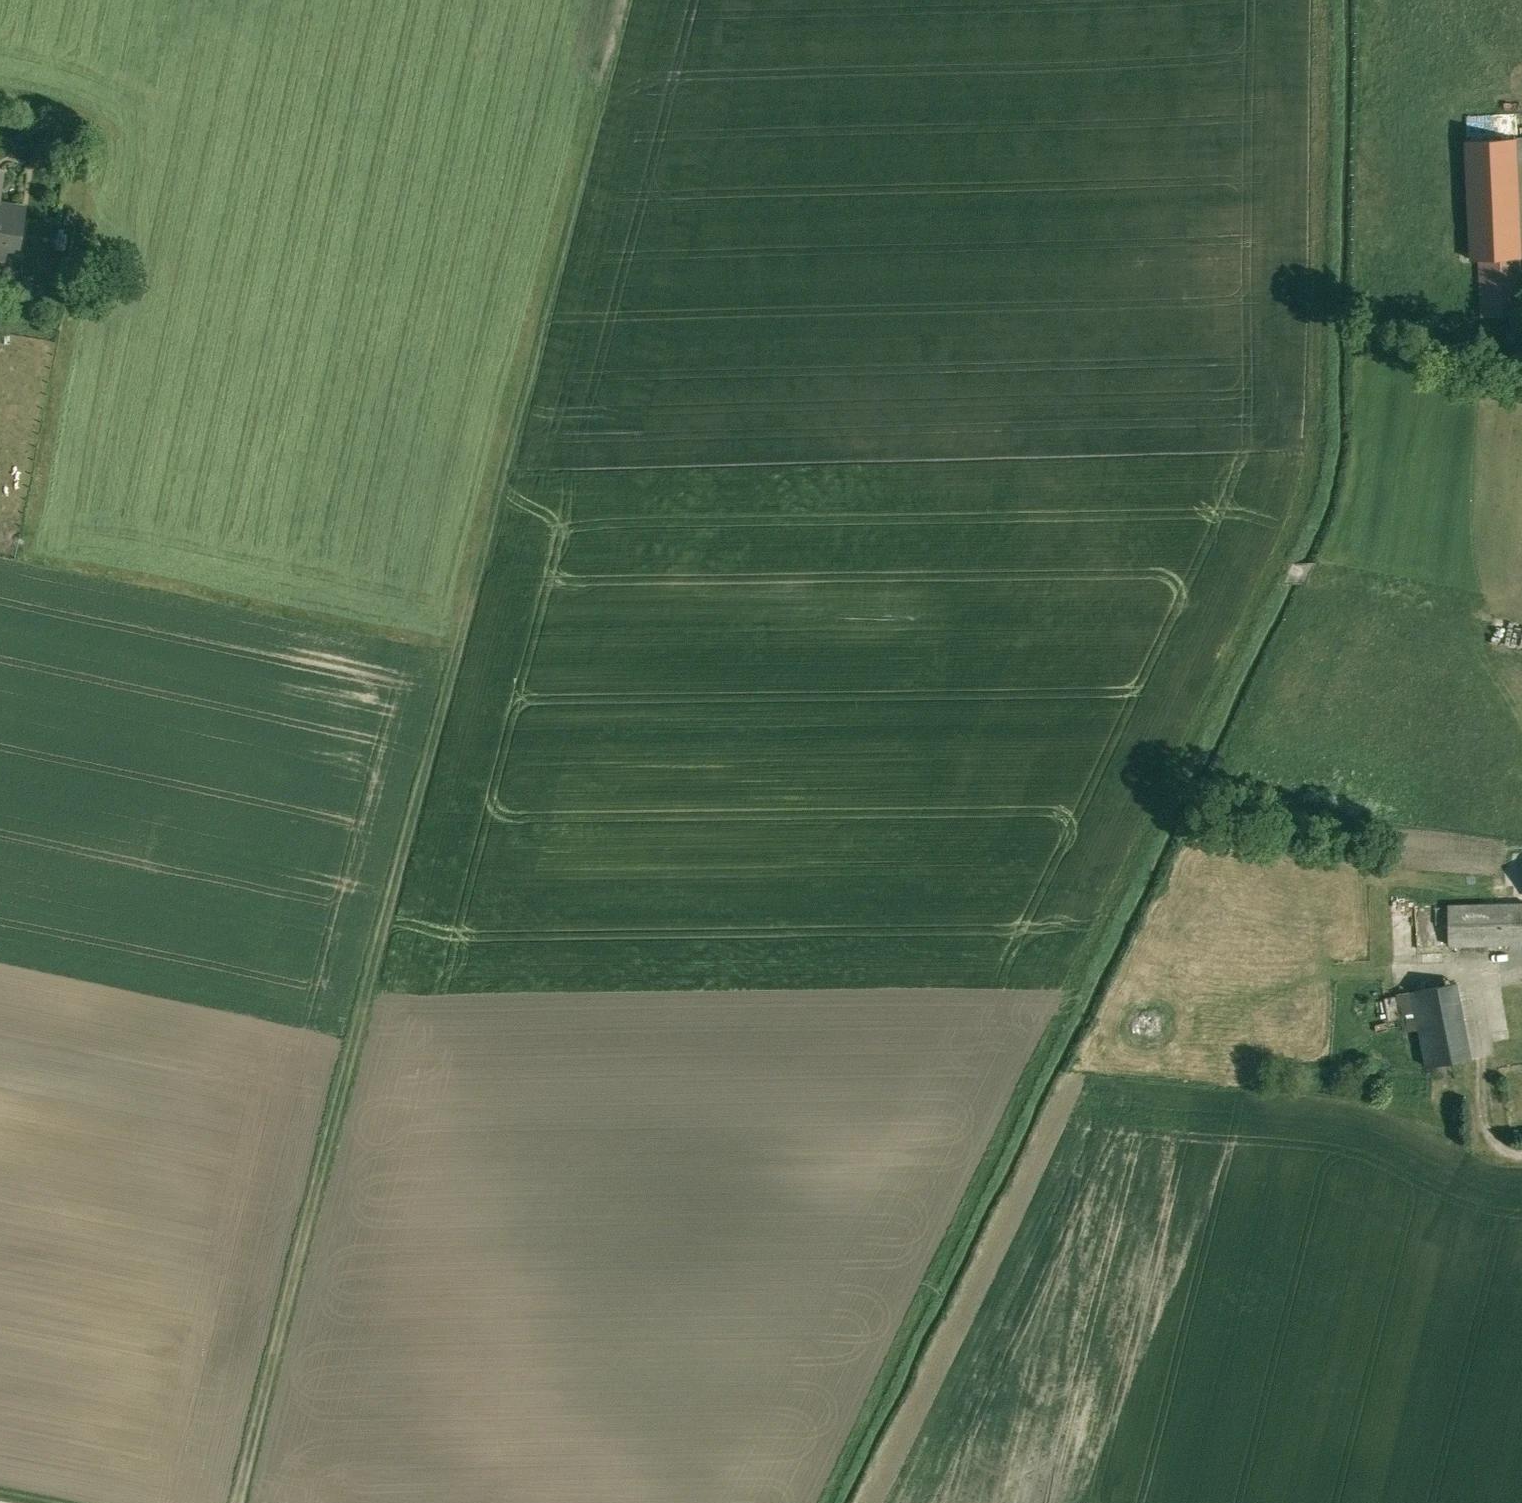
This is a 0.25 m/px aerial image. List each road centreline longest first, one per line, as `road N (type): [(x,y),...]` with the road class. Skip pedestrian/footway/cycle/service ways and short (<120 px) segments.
road 1 (track): [(625,0),(243,1502)]

